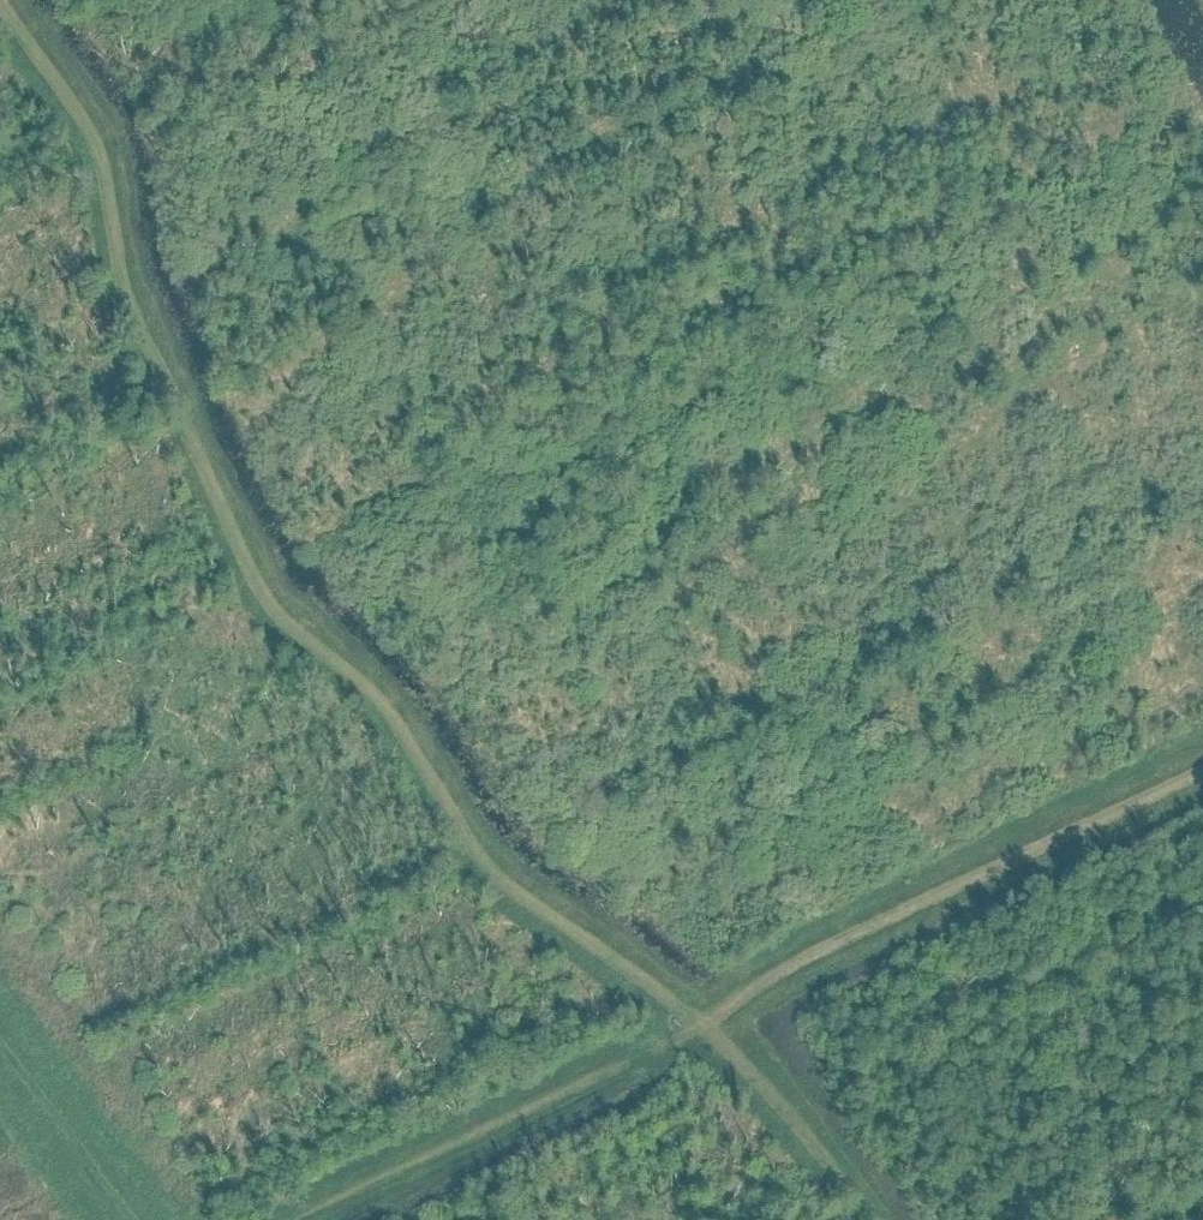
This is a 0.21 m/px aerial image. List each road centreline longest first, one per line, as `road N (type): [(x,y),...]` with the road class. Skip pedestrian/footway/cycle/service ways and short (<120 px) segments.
road 1 (track): [(132,1219),(0,1047)]

